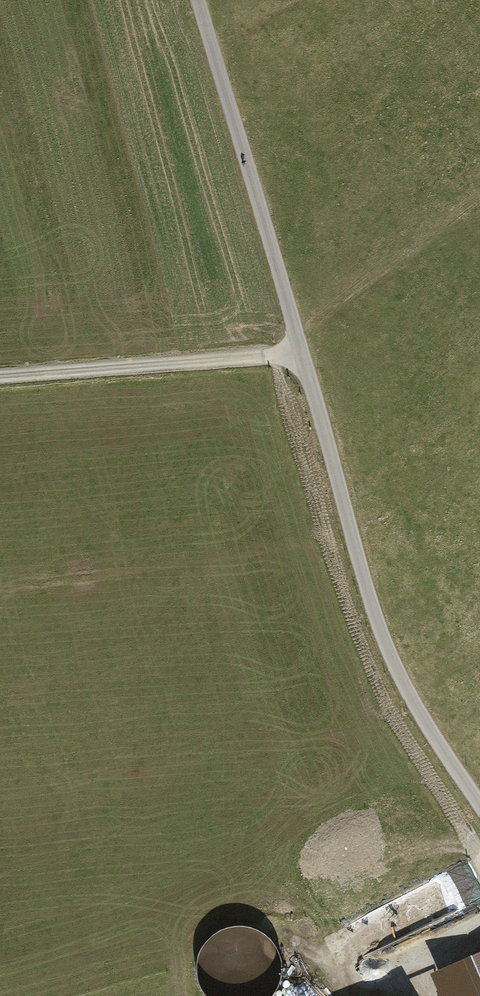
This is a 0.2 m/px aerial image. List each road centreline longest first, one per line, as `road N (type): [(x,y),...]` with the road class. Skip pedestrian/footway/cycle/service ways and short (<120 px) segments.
road 1 (unclassified): [(200,0),(373,610),(414,704),(479,804)]
road 2 (track): [(303,352),(0,377)]

